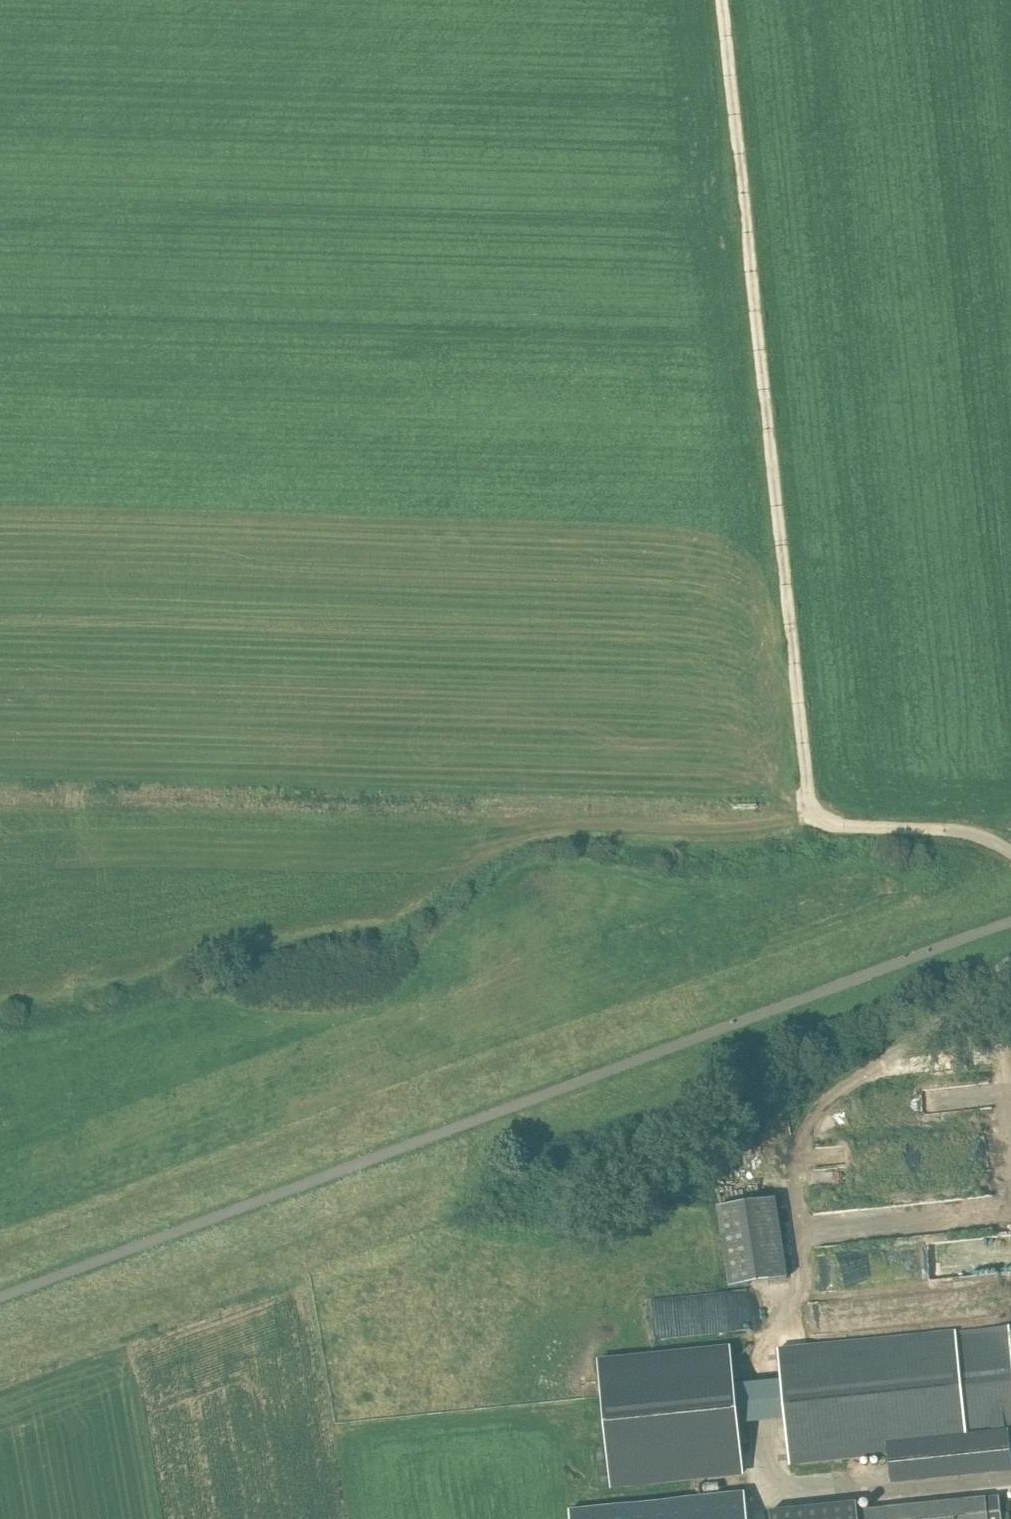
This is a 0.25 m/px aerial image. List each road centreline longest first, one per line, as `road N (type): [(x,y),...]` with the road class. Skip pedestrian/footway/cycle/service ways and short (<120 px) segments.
road 1 (track): [(1010,853),(973,831),(835,825),(813,806),(723,0)]
road 2 (track): [(806,1267),(795,1156),(807,1122),(1010,978)]

